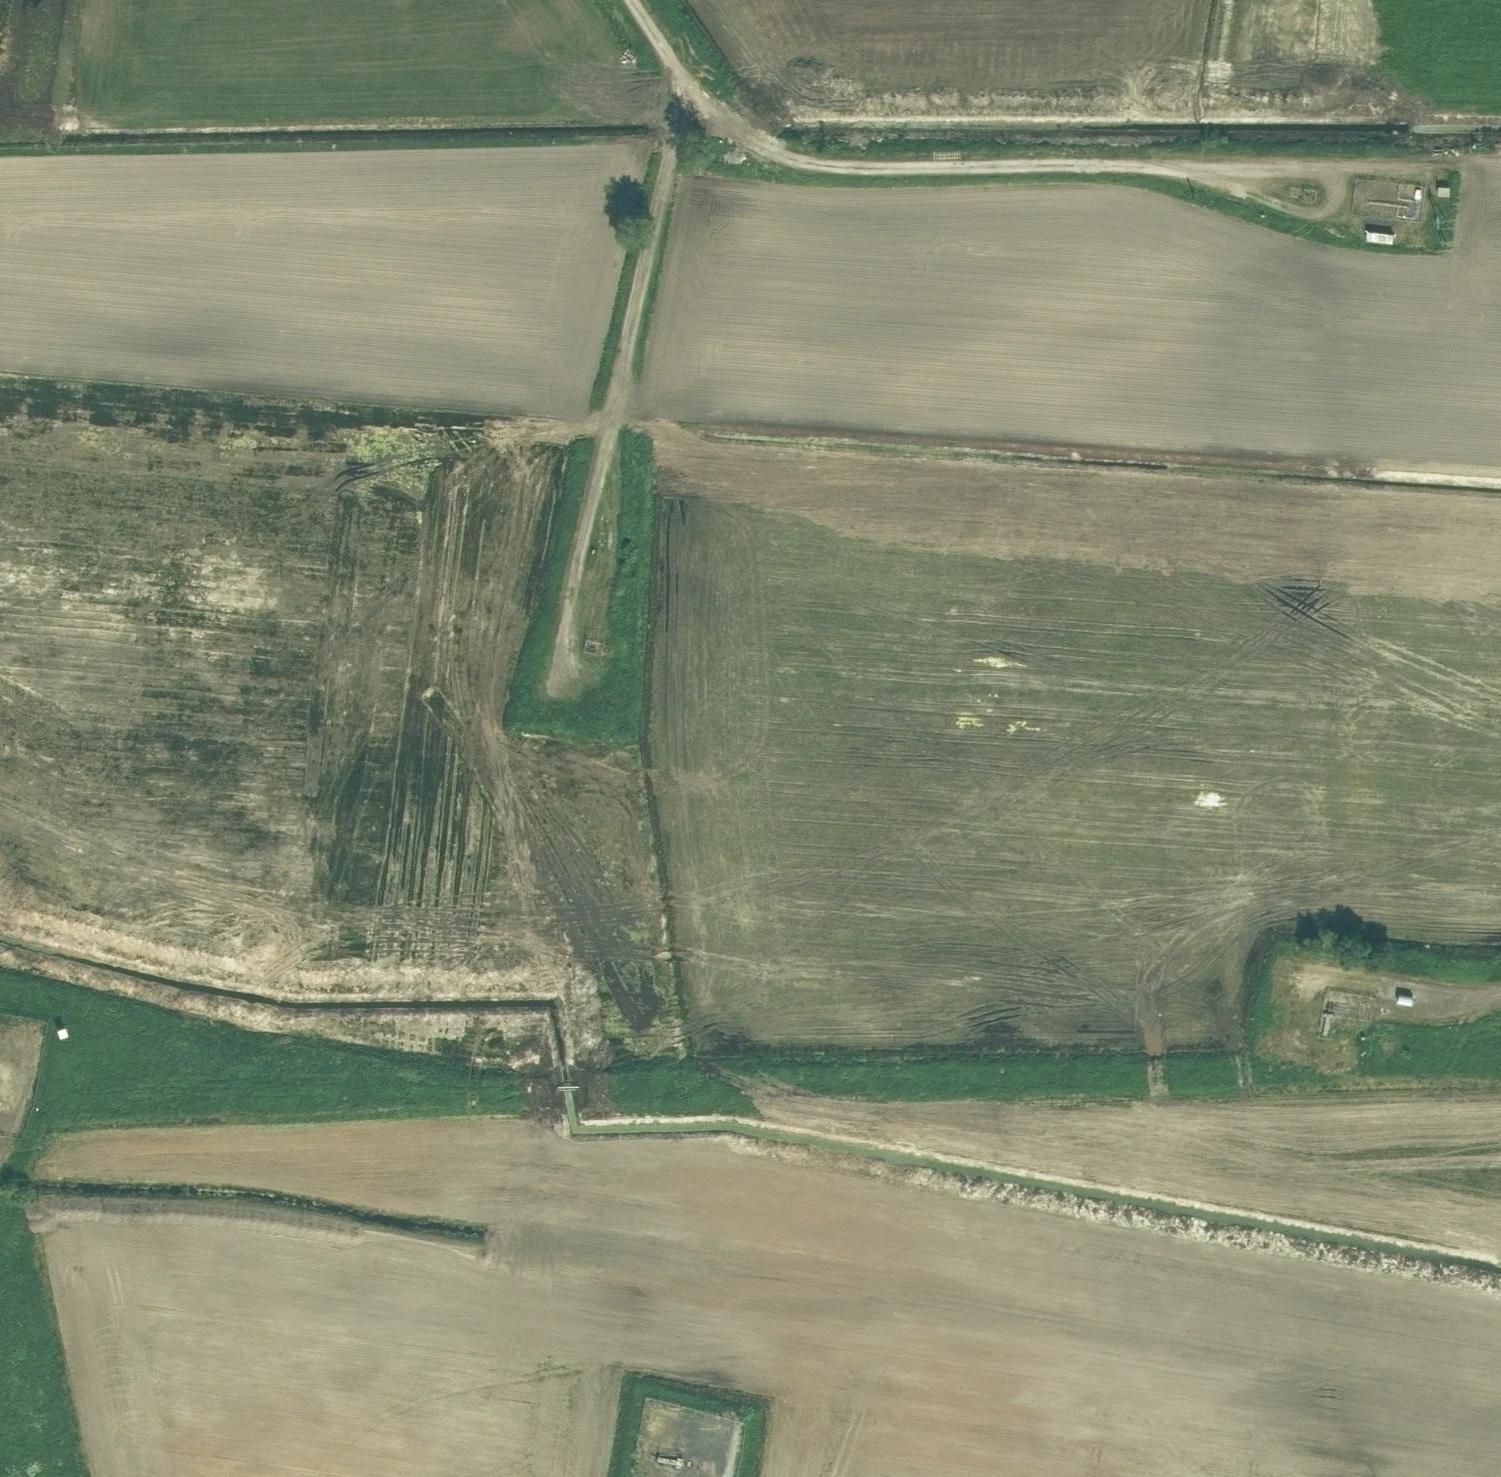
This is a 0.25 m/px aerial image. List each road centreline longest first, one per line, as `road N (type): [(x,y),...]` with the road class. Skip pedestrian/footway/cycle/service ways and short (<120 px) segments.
road 1 (track): [(1500,990),(1376,995)]

